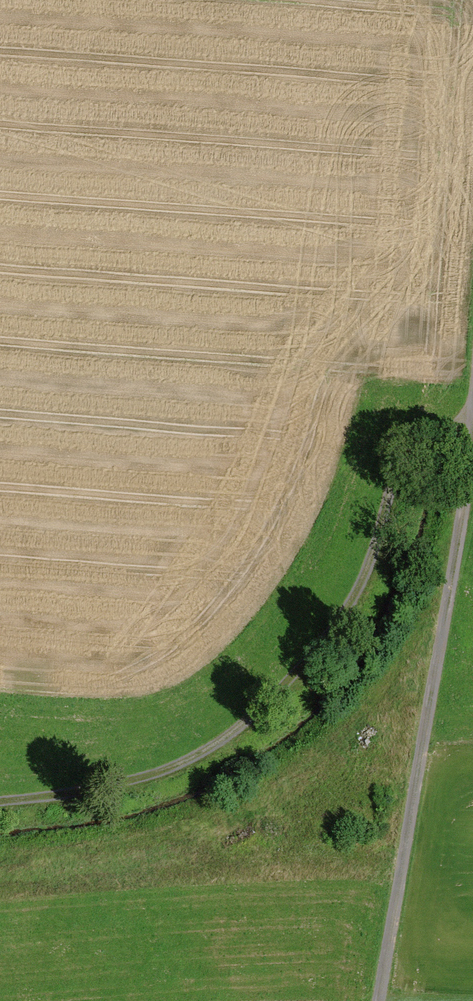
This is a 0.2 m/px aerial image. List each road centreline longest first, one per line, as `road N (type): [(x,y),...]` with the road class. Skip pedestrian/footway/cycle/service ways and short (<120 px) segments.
road 1 (track): [(0,811),(198,769),(307,664),(374,533),(388,478),(472,416)]
road 2 (track): [(472,424),(381,1000)]

